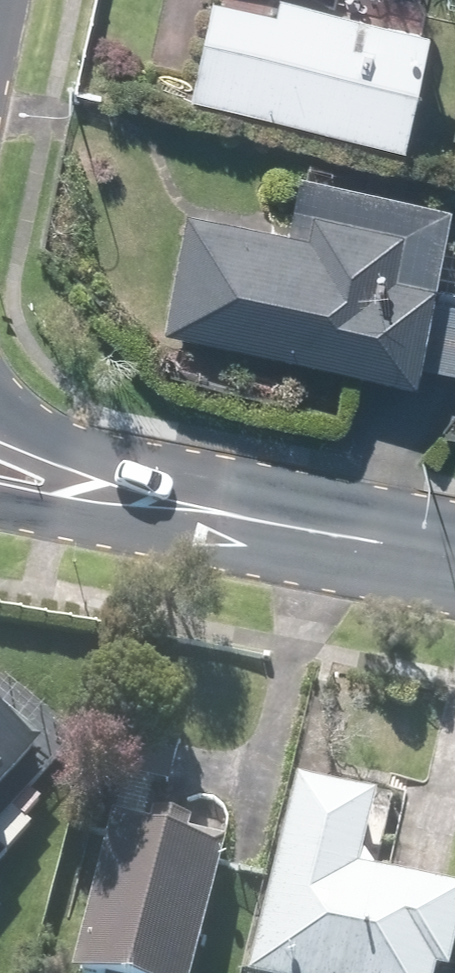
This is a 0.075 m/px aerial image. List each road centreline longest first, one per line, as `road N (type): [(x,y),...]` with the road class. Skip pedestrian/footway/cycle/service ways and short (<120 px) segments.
road 1 (secondary): [(0,395),(271,517)]
road 2 (secondary): [(271,517),(0,492)]
road 3 (secondary): [(454,555),(271,517)]

